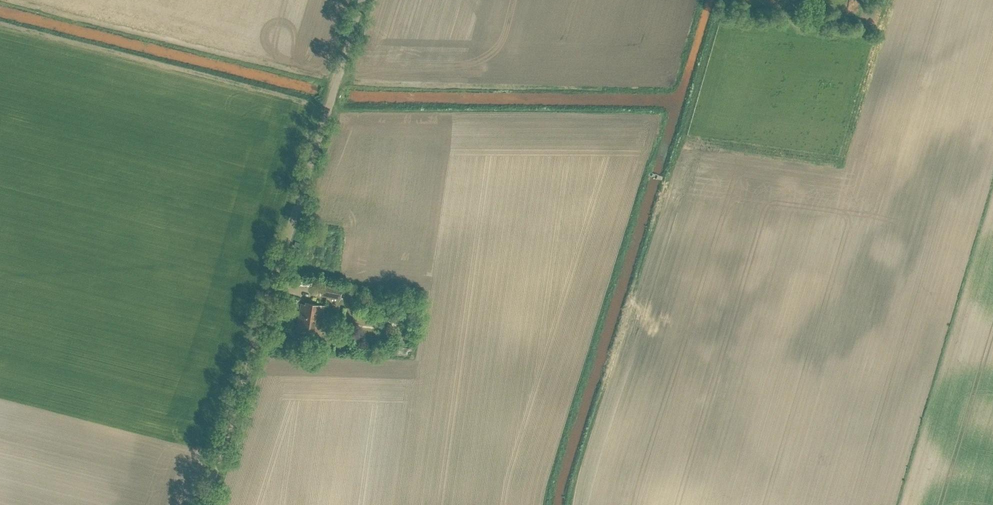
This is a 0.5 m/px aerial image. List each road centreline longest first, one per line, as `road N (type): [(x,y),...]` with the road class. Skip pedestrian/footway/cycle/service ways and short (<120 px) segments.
road 1 (unclassified): [(205,504),(362,0)]

